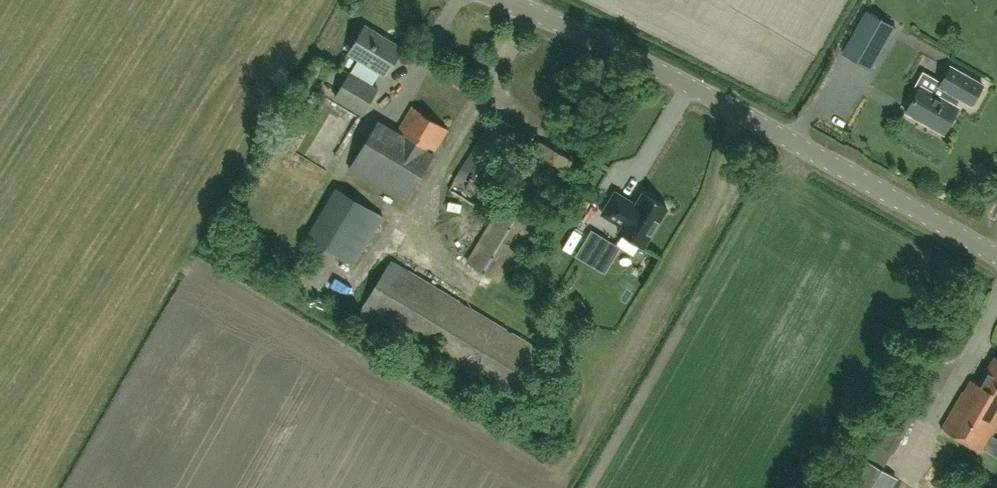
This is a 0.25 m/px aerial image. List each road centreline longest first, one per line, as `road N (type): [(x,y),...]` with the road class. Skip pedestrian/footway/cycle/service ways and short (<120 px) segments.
road 1 (tertiary): [(996,260),(773,133),(502,0)]

